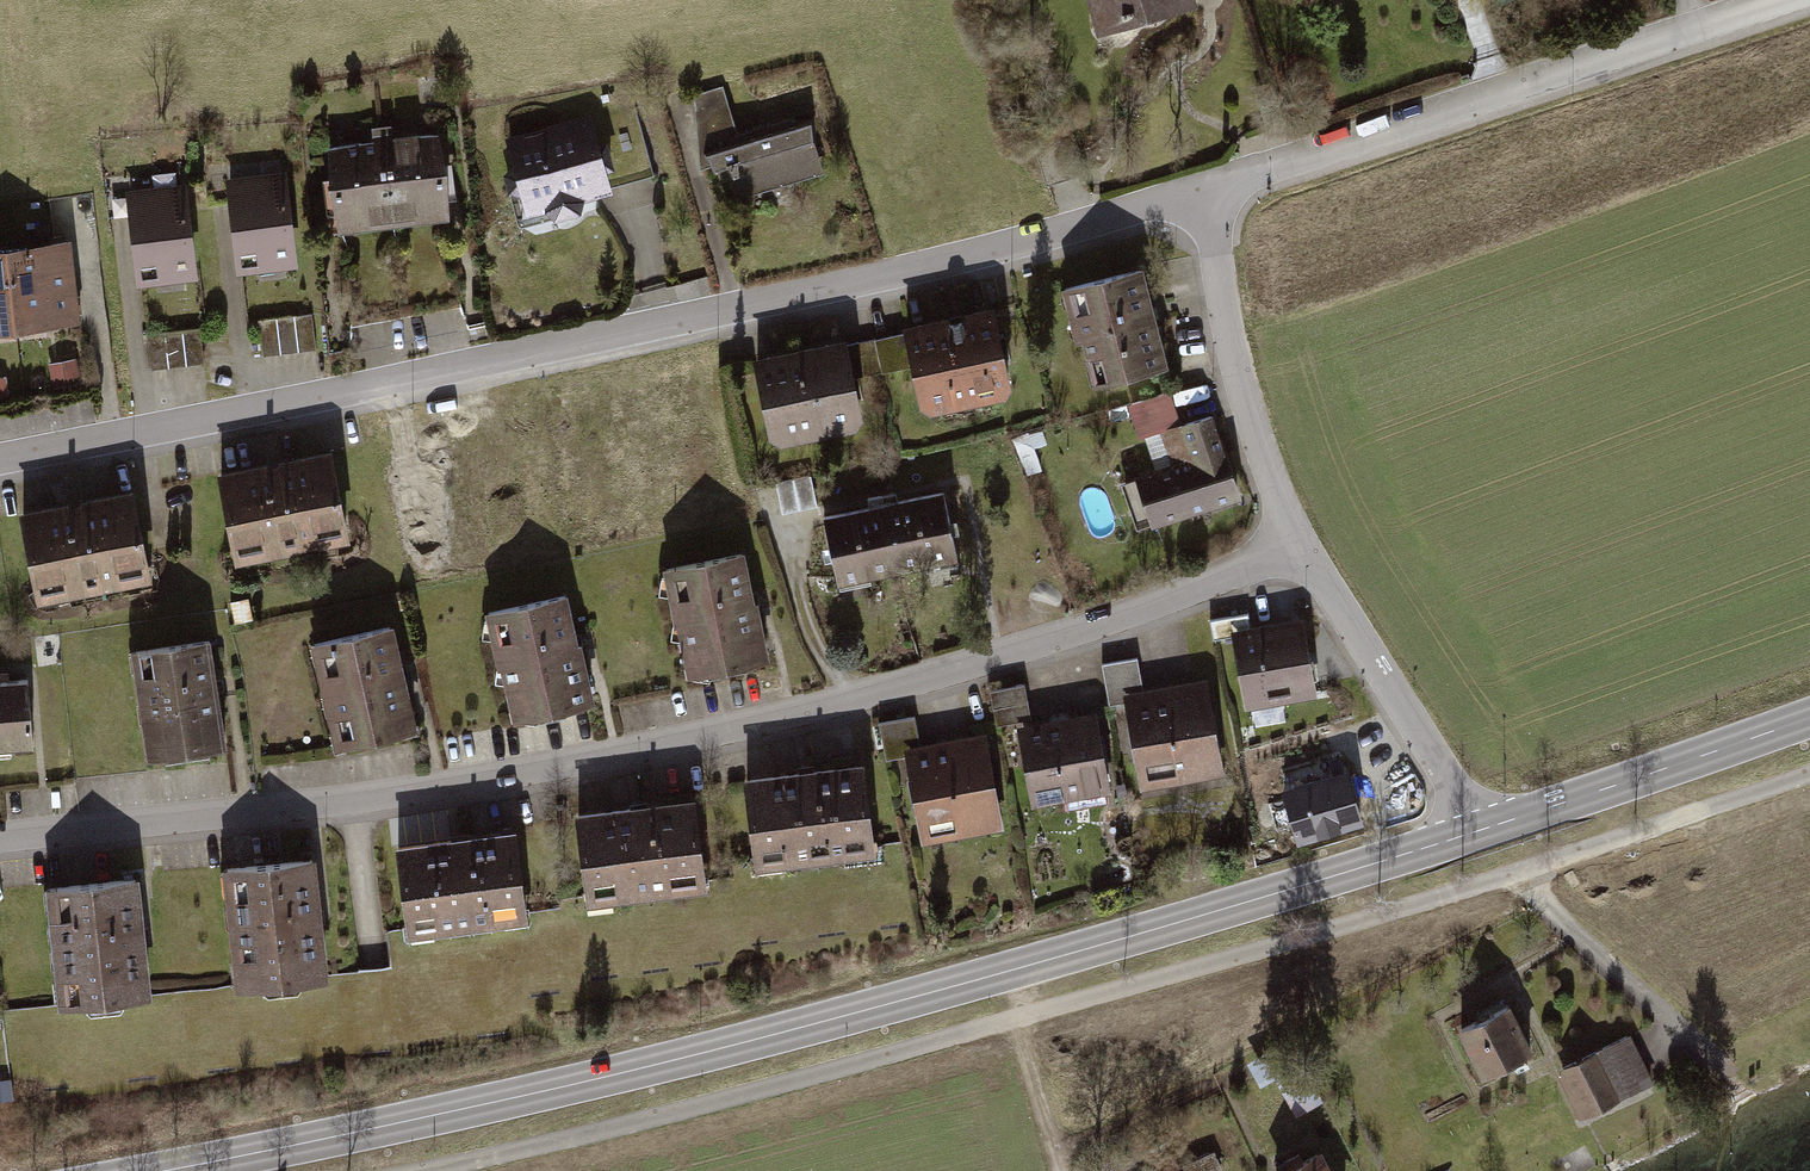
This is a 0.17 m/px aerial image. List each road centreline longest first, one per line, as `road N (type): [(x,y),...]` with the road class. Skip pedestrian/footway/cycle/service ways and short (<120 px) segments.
road 1 (secondary): [(151,1170),(703,1052),(1480,832)]
road 2 (residential): [(0,845),(397,807),(930,688),(1235,576),(1298,540)]
road 3 (residential): [(0,456),(938,275),(1206,199)]
road 4 (residential): [(1206,199),(1786,0)]
road 5 (track): [(1518,873),(1778,1119)]
road 6 (residential): [(1206,199),(1221,324),(1298,540)]
road 7 (secondary): [(1480,832),(1809,717)]
road 8 (residential): [(1298,540),(1480,832)]
road 9 (track): [(1064,1170),(1021,1032),(1016,969)]

